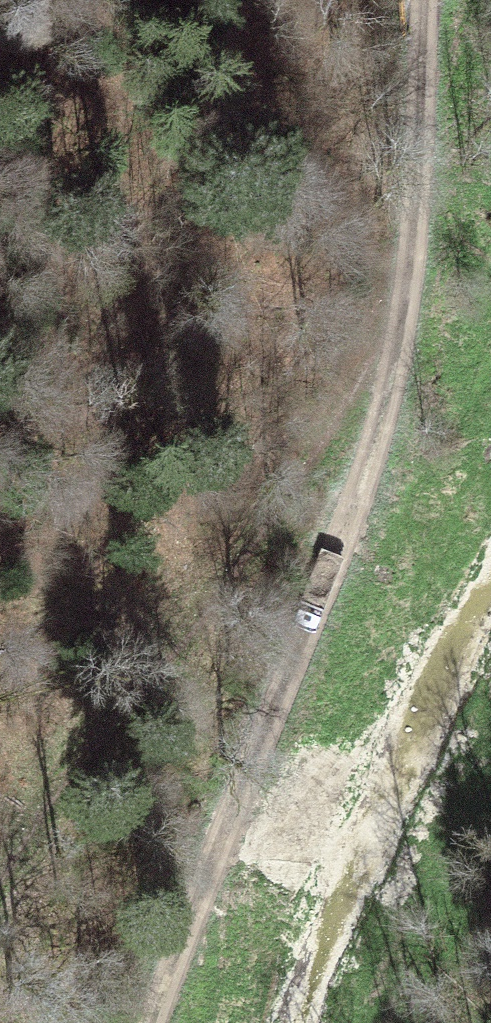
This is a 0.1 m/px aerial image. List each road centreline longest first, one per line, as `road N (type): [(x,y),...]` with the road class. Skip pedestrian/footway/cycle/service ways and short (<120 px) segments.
road 1 (track): [(155,1022),(369,476),(392,400),(409,286)]
road 2 (track): [(409,286),(286,509),(49,801),(0,888)]
road 3 (track): [(409,286),(421,0)]

